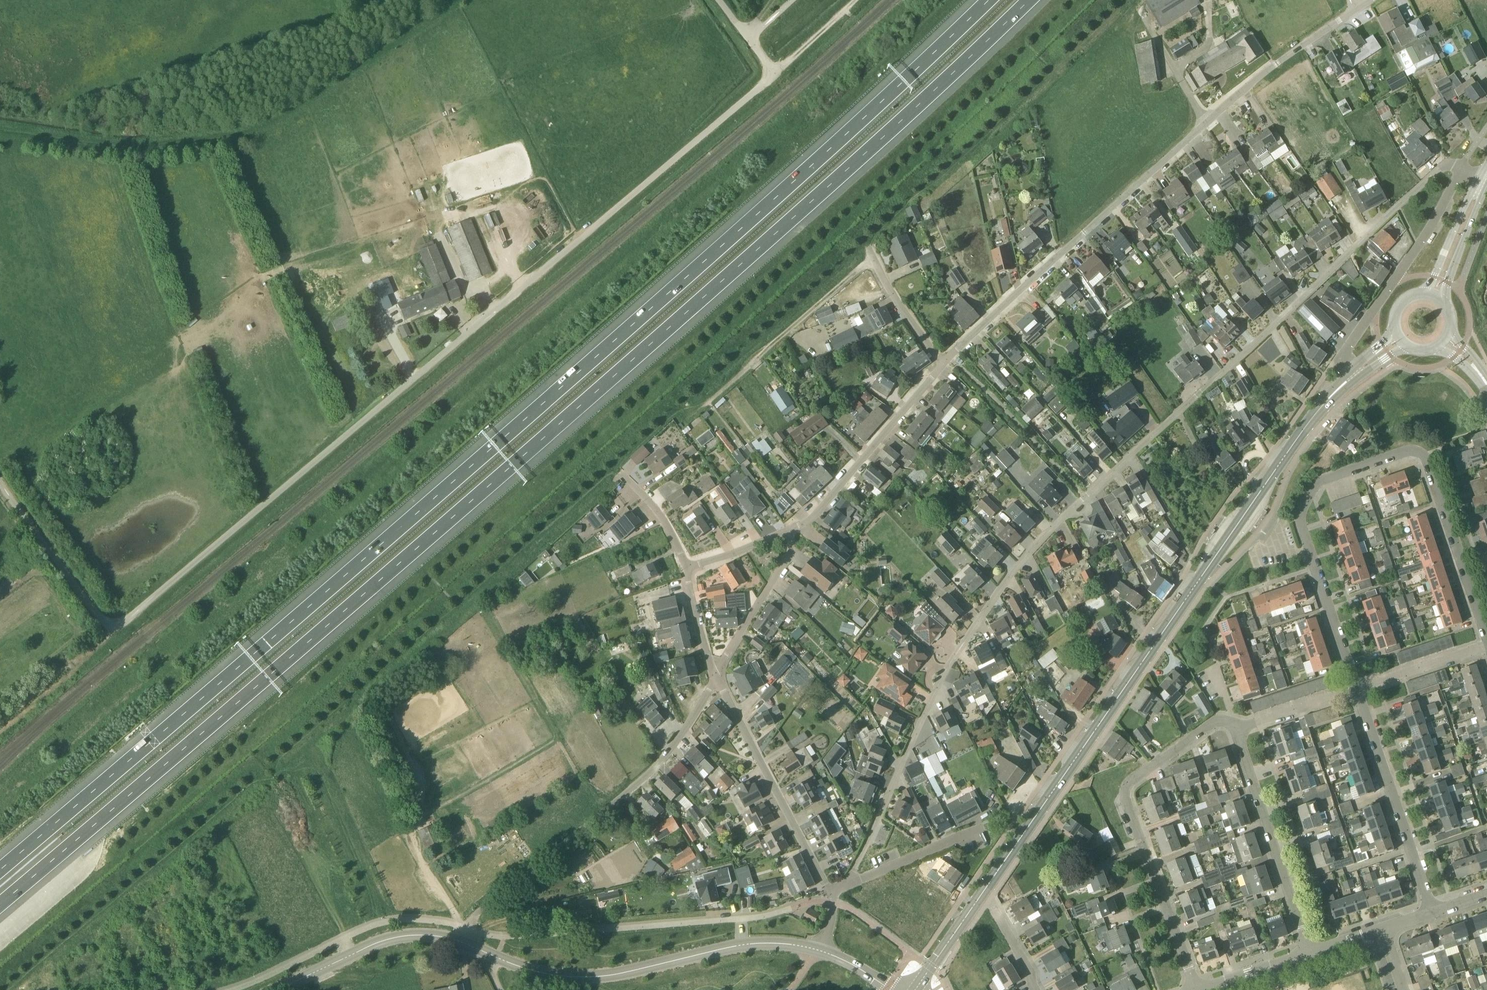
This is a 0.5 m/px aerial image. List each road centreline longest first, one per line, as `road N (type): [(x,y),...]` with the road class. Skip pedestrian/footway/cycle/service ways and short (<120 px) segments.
road 1 (motorway): [(0,903),(495,485),(1029,0)]
road 2 (motorway): [(988,0),(599,355),(0,869)]
road 3 (unclassified): [(0,486),(115,636),(774,71),(720,0)]
road 4 (residential): [(847,884),(961,648),(1025,558),(1438,170),(1461,170)]
road 5 (secondary): [(917,988),(1290,448),(1353,377)]
road 6 (residential): [(279,989),(368,948),(428,936),(570,978),(625,974),(743,945),(824,952)]
road 7 (residential): [(944,365),(1232,98),(1372,0)]
road 8 (residential): [(1196,989),(1124,787),(1226,722)]
road 9 (residential): [(504,879),(631,782),(688,717),(715,670)]
road 10 (residential): [(1357,689),(1302,524),(1322,481),(1363,468)]
road 11 (residential): [(1486,640),(1424,458),(1413,453),(1363,468)]
road 12 (residential): [(830,892),(715,670)]
road 13 (residential): [(1461,170),(1340,355),(1353,377)]
road 14 (residential): [(1311,953),(1238,726)]
road 15 (residential): [(1432,914),(1357,689)]
road 16 (residential): [(789,530),(859,467),(944,365)]
road 17 (residential): [(715,670),(789,553),(789,530)]
road 18 (residential): [(847,884),(978,831)]
road 19 (residential): [(944,365),(869,248)]
road 20 (residential): [(1357,689),(1486,646)]
road 21 (secondary): [(1434,296),(1484,179)]
road 22 (residential): [(1238,726),(1357,689)]

